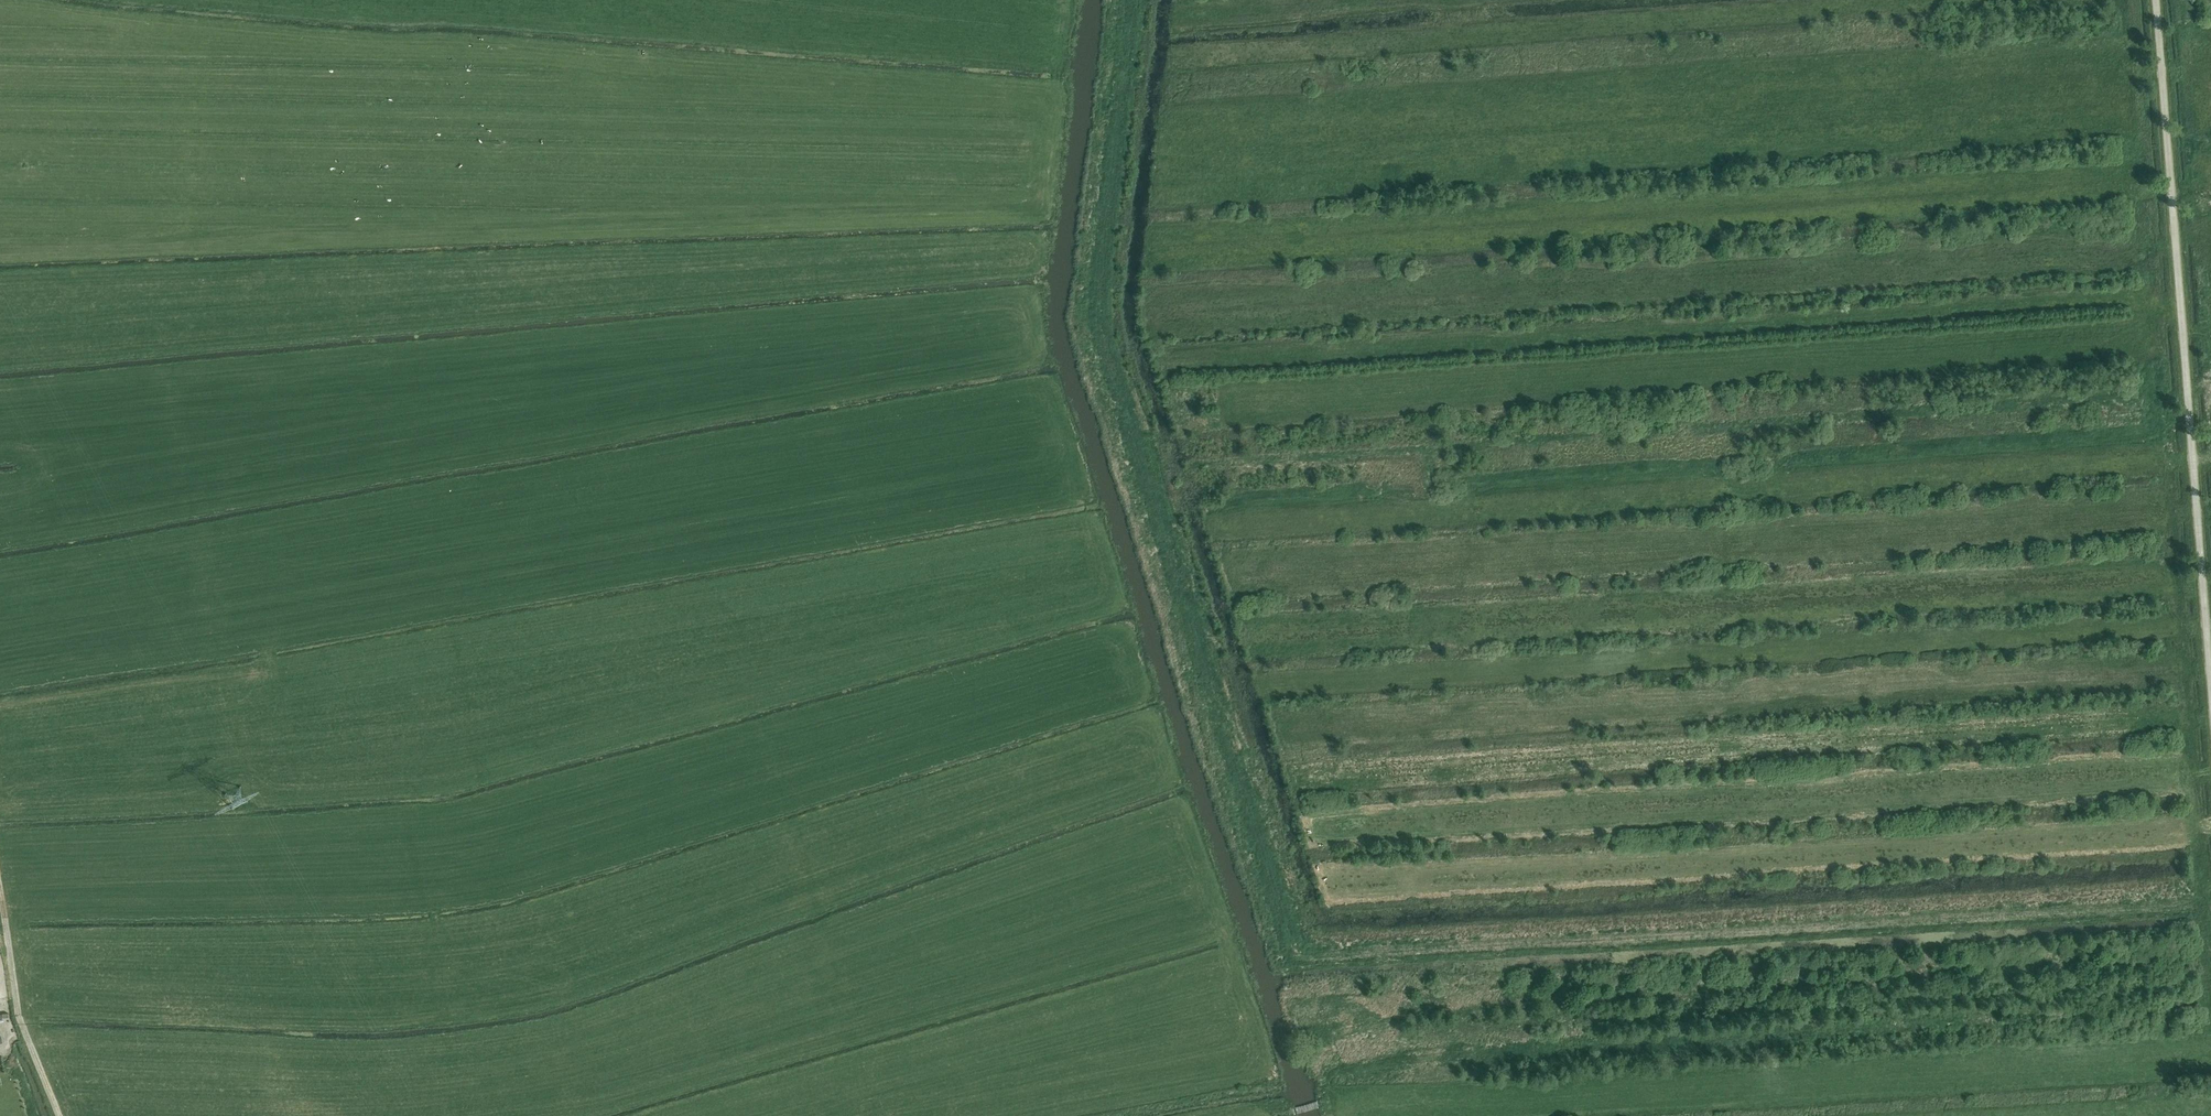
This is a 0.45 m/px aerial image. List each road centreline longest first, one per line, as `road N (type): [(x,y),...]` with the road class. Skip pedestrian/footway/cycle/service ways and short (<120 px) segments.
road 1 (unclassified): [(2210,669),(2157,0)]

